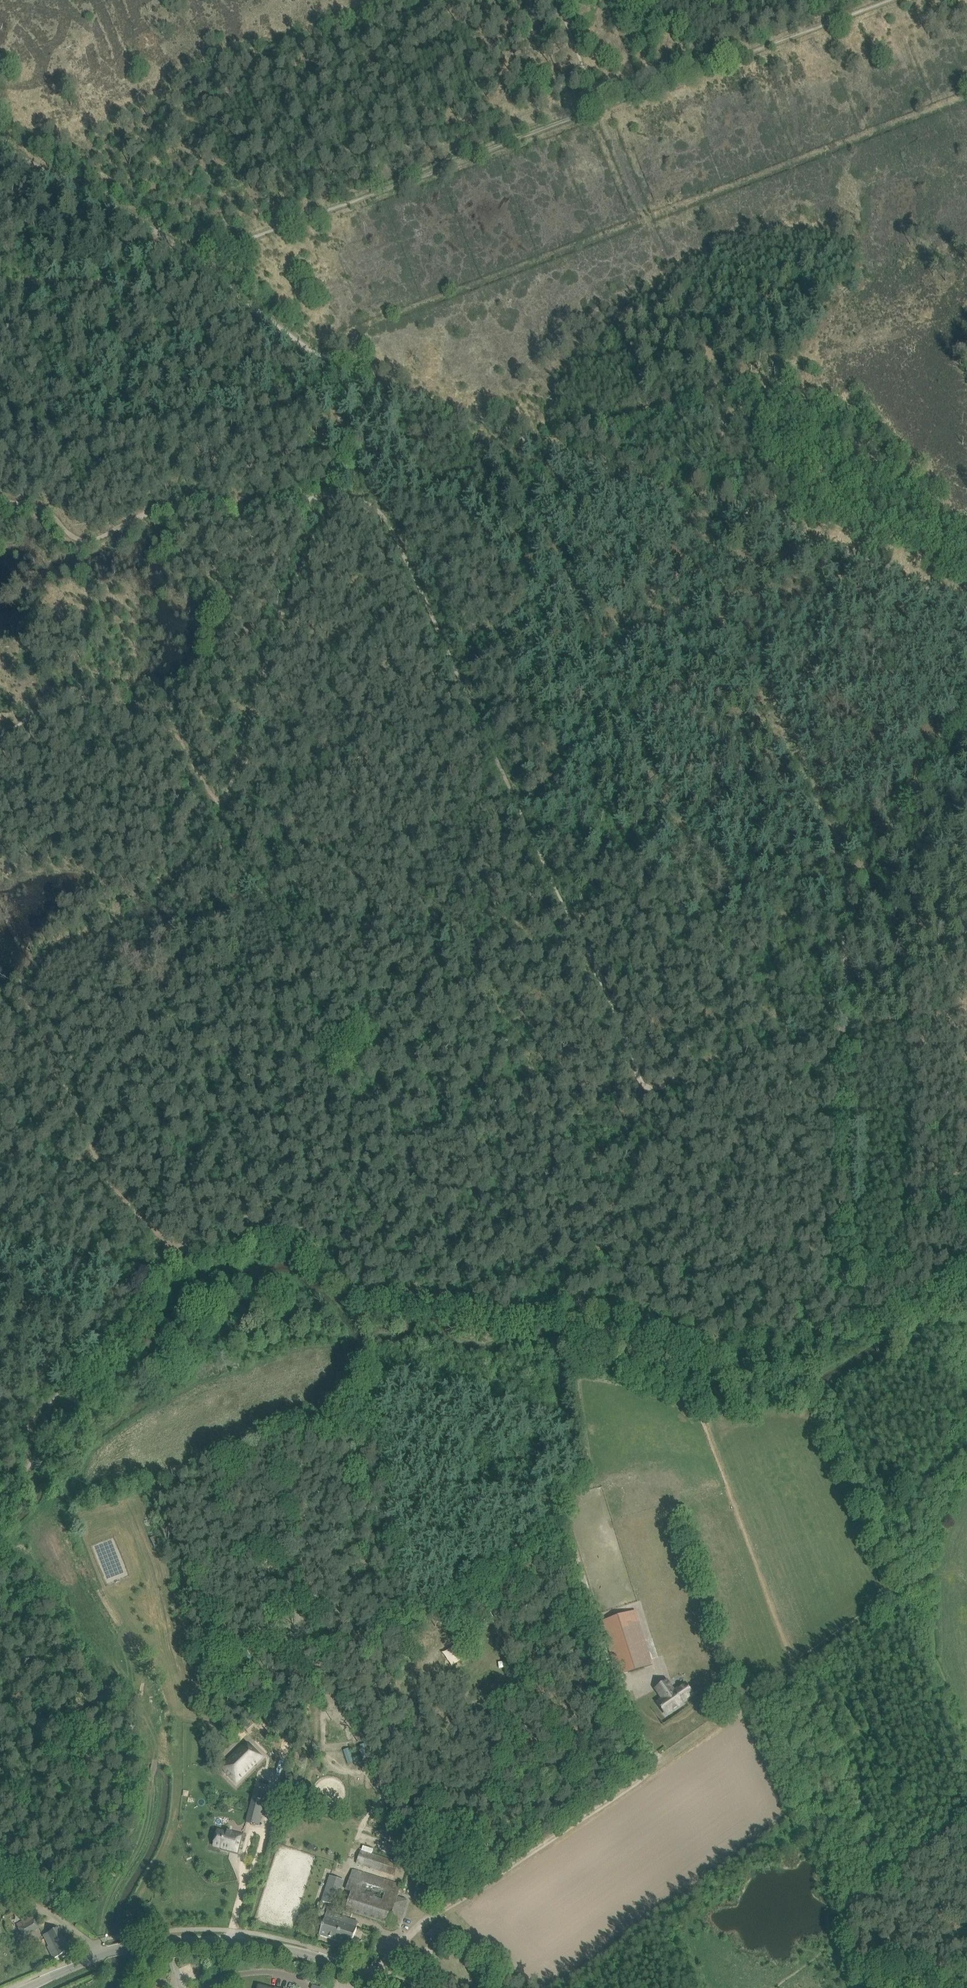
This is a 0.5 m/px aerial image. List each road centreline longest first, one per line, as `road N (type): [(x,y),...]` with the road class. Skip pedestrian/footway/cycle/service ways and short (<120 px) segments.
road 1 (track): [(847,1041),(747,1044),(718,1053),(674,1086),(644,1091),(420,588),(369,504),(346,495),(154,512),(99,539),(79,540),(48,510),(0,498)]
road 2 (track): [(374,1978),(433,1917),(933,1575)]
road 3 (unclassified): [(393,1987),(297,1952),(196,1940),(112,1951),(24,1987)]

